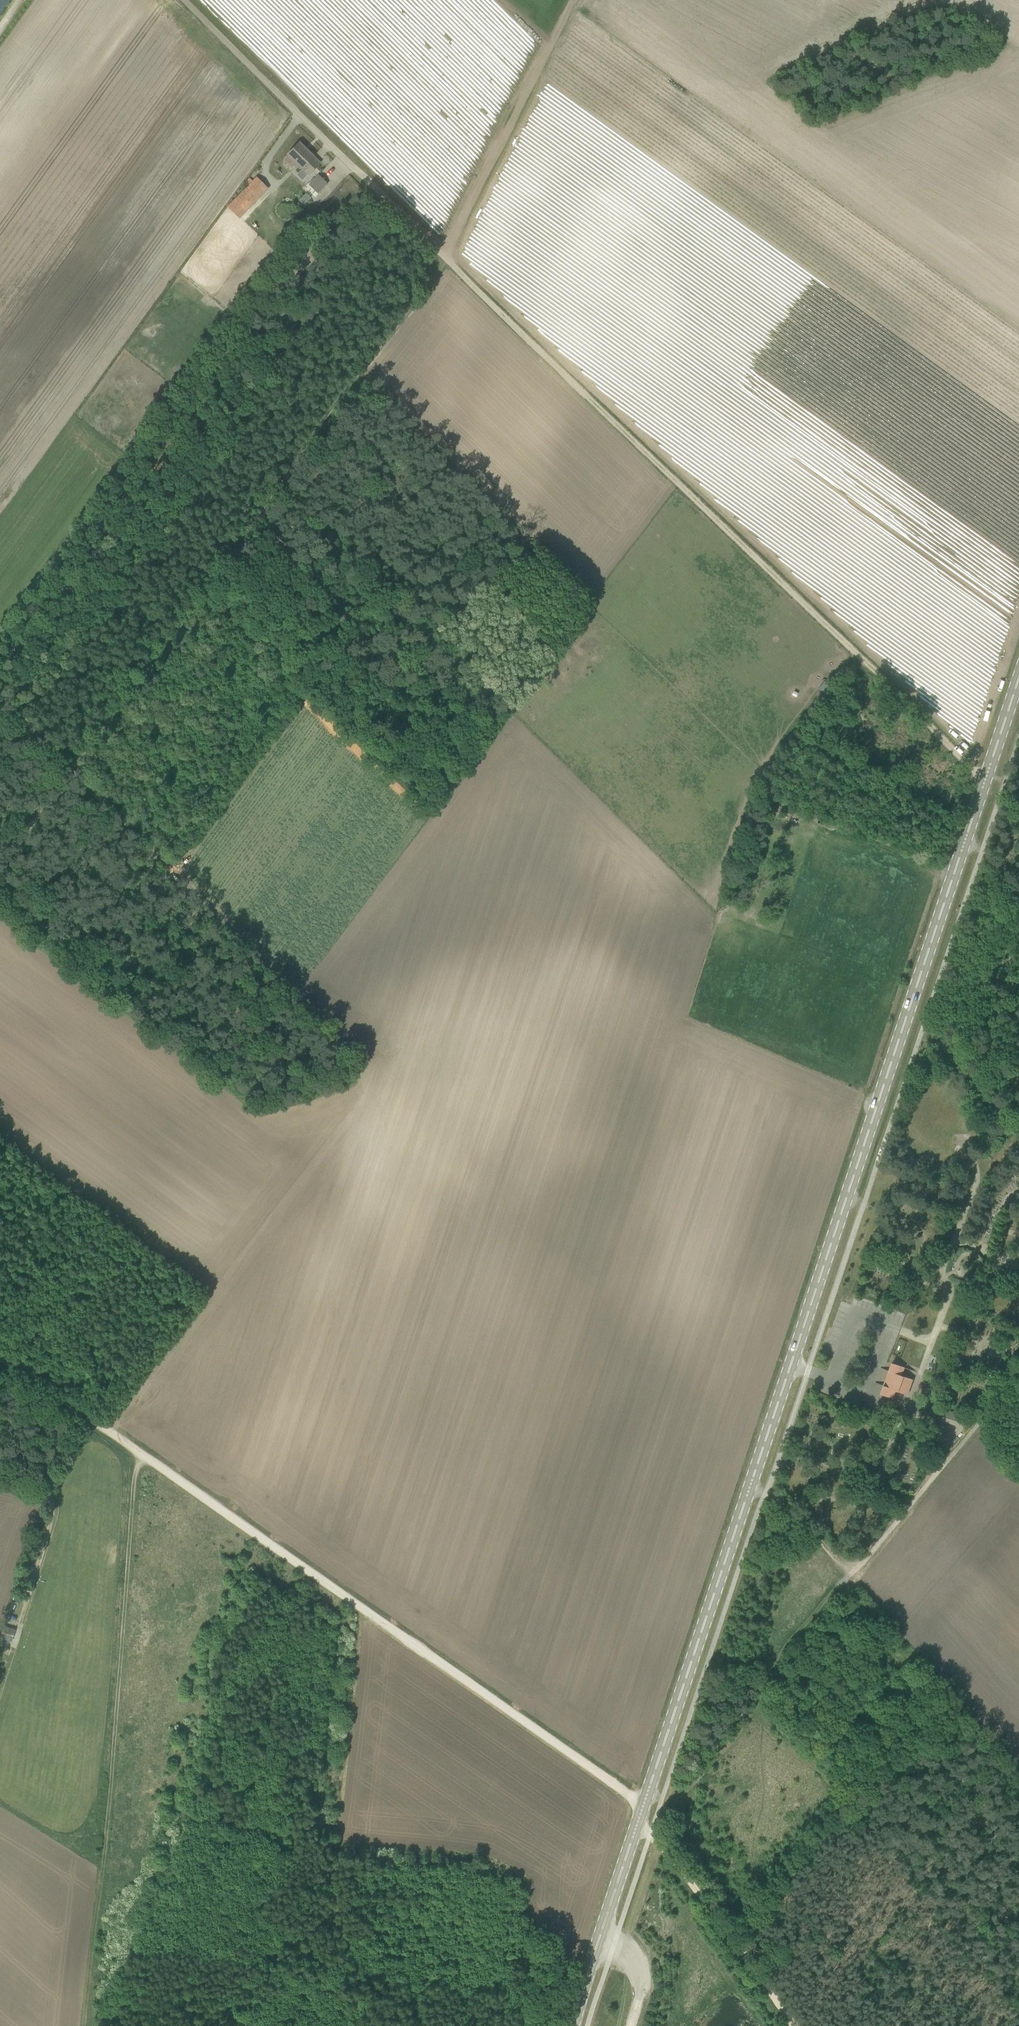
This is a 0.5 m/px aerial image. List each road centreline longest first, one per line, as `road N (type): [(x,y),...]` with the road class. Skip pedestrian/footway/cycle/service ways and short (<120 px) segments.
road 1 (primary): [(576,2025),(1018,676)]
road 2 (track): [(72,770),(442,260),(573,0)]
road 3 (track): [(987,776),(337,156)]
road 4 (track): [(139,1454),(623,1789),(643,1814)]
road 5 (track): [(139,1454),(90,2025)]
road 6 (track): [(851,1571),(650,1834)]
road 7 (track): [(1018,1368),(851,1571)]
road 8 (track): [(650,1834),(794,2025)]
road 9 (track): [(70,1406),(48,1476),(49,1531),(19,1623)]
road 10 (residential): [(337,156),(178,0)]
road 11 (track): [(848,1794),(722,1924)]
road 12 (track): [(0,1357),(139,1454)]
road 13 (track): [(173,866),(72,770)]
road 14 (track): [(851,1571),(751,1482)]
road 15 (track): [(0,872),(72,770)]

